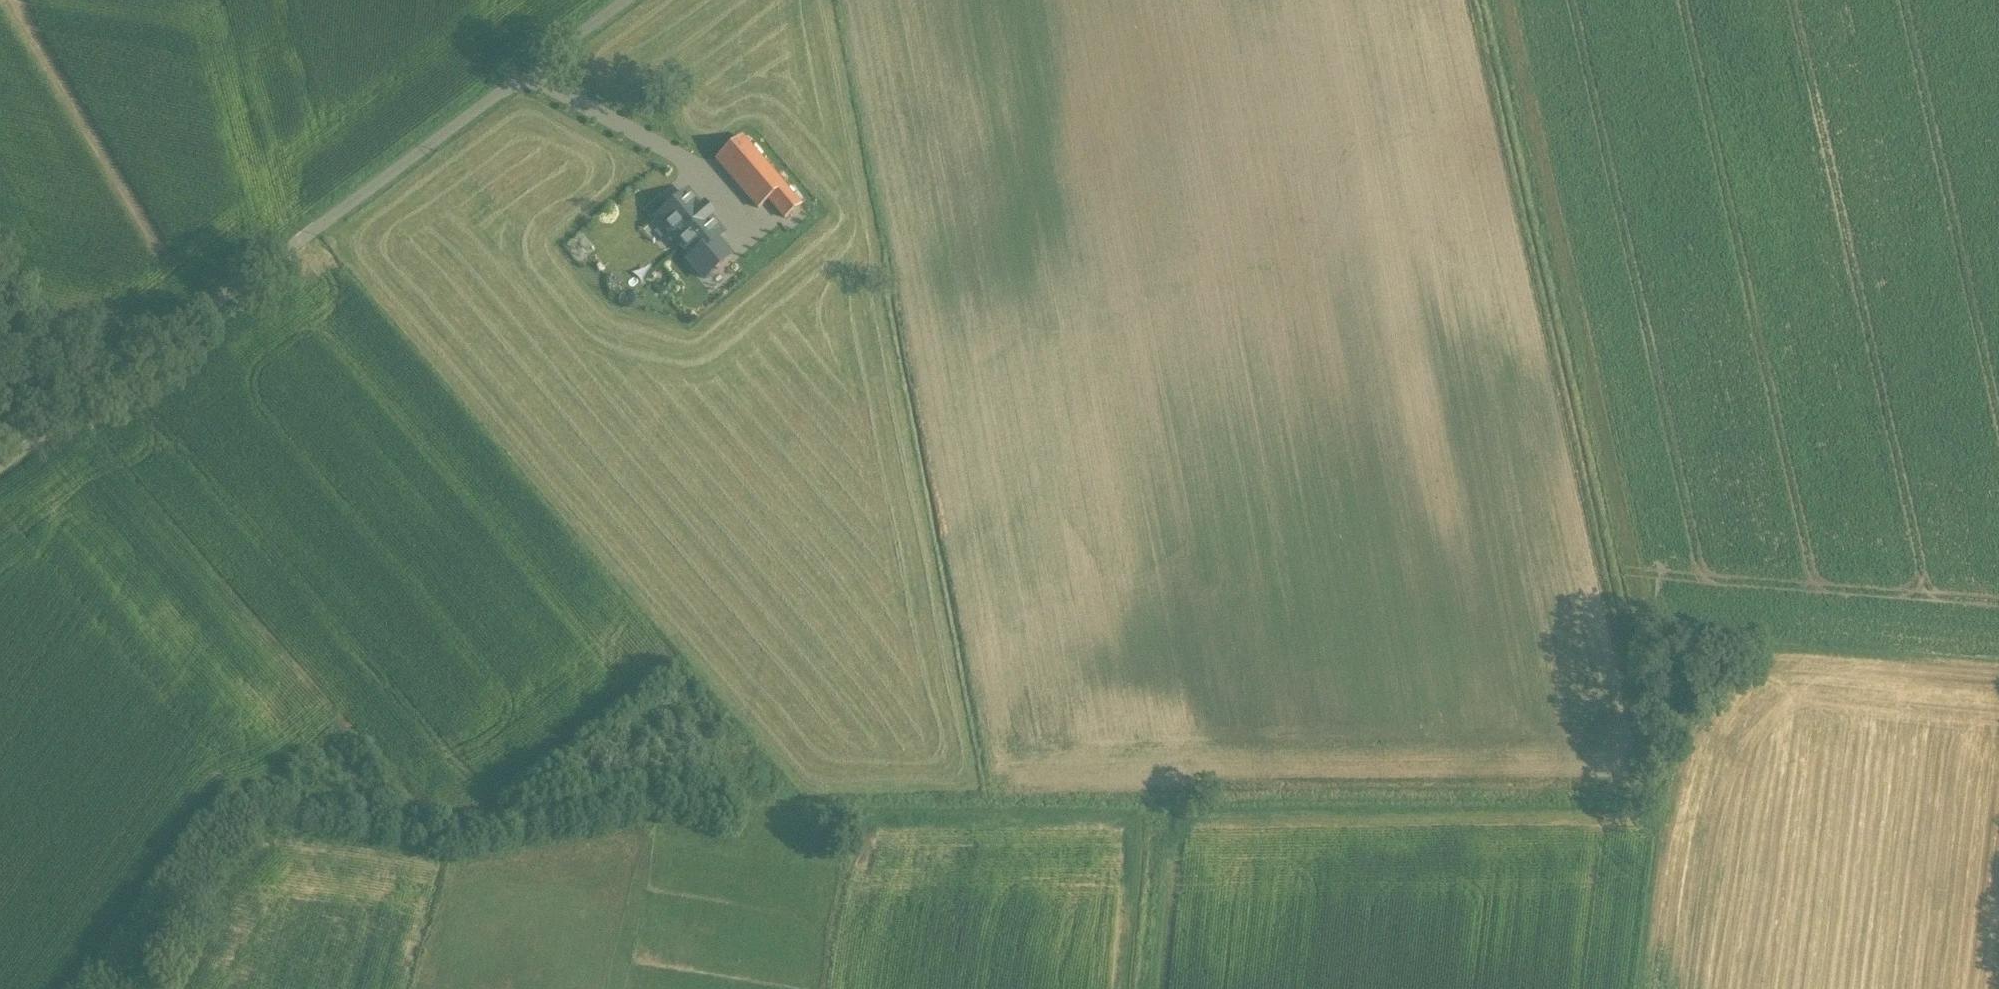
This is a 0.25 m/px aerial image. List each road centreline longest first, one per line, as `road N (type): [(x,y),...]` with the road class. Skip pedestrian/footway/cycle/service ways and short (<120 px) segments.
road 1 (unclassified): [(620,0),(0,465)]

